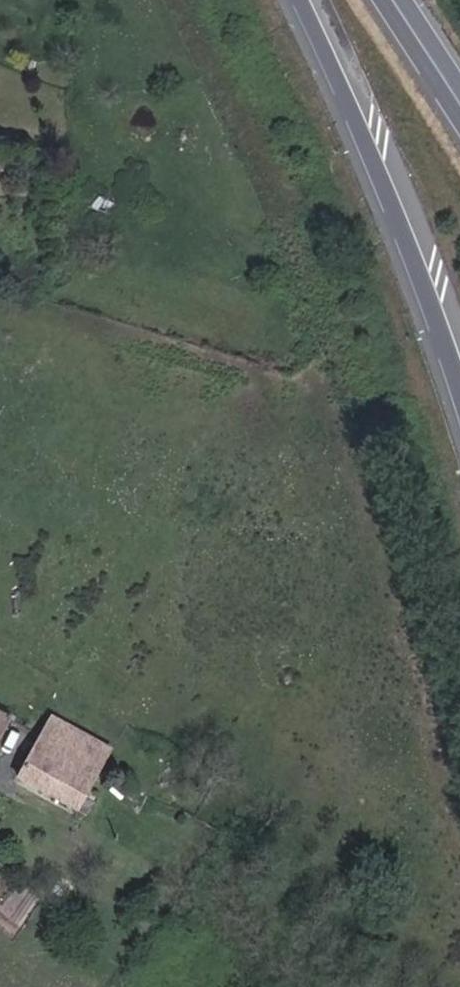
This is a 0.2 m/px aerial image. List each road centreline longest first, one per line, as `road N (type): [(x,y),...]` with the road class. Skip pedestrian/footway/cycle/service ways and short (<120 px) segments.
road 1 (motorway): [(295,0),(459,354)]
road 2 (track): [(156,0),(165,22),(157,69),(0,92)]

